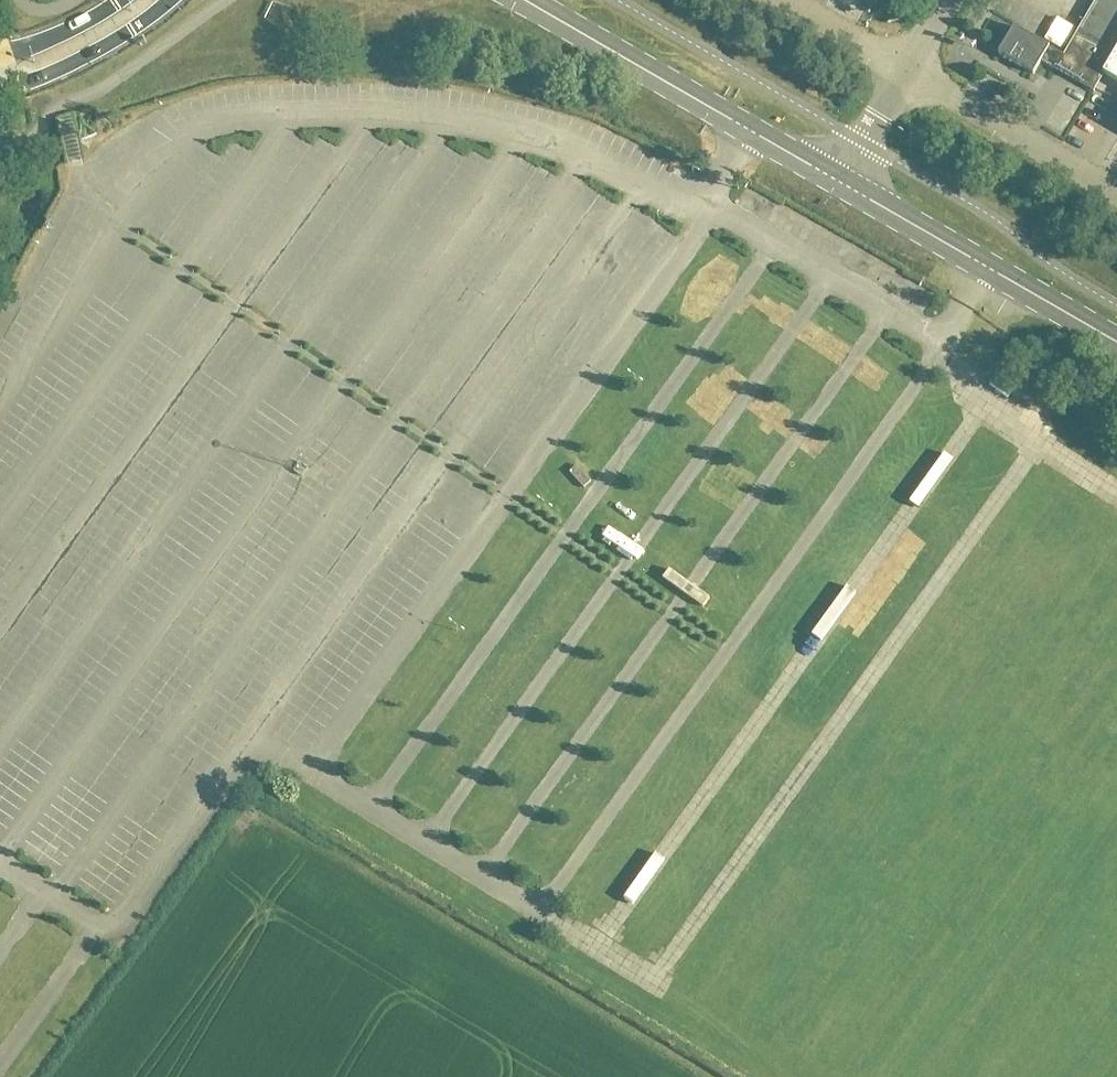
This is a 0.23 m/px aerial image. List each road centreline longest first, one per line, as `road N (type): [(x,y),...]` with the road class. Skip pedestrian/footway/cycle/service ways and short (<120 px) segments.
road 1 (secondary): [(828,177),(518,0)]
road 2 (secondary): [(1116,344),(828,177)]
road 3 (unclassified): [(895,66),(1116,196)]
road 4 (secondary): [(0,90),(48,77),(171,0)]
road 5 (secondary): [(122,0),(40,47),(0,58)]
road 6 (unclassified): [(828,177),(895,66)]

